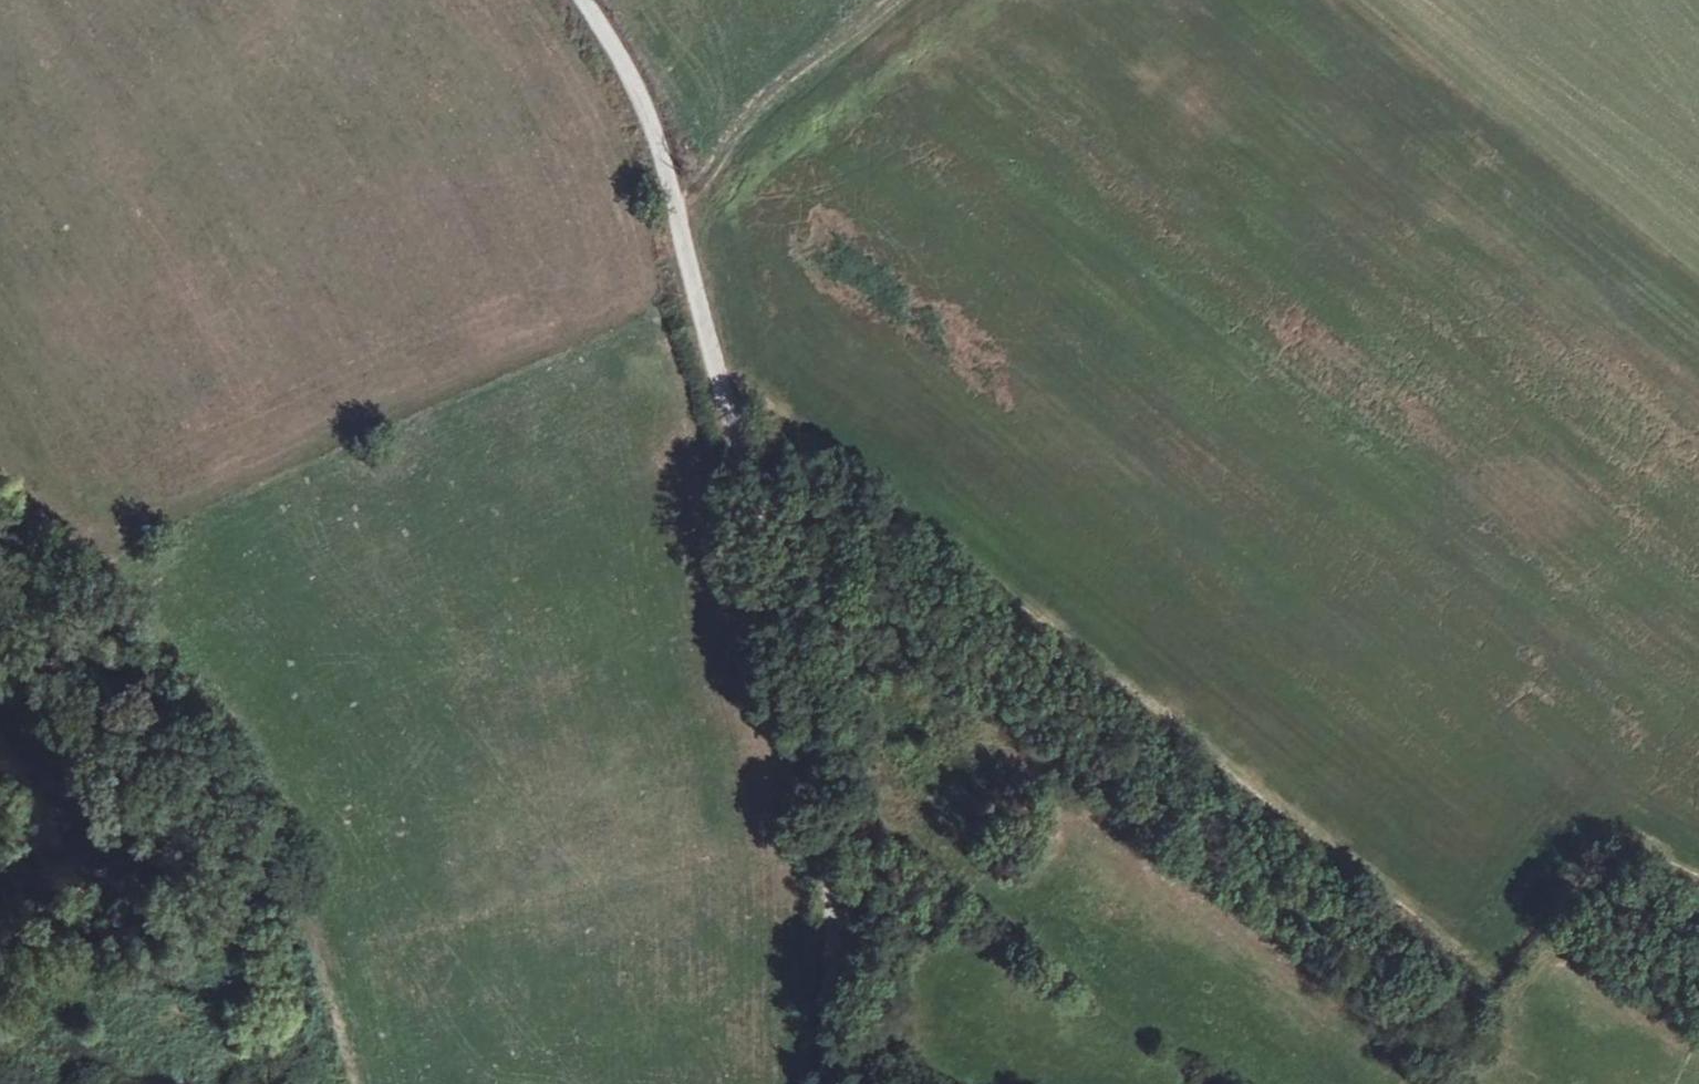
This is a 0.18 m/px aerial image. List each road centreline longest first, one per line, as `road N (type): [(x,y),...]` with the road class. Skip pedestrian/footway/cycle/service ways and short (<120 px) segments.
road 1 (unclassified): [(826,1083),(836,931),(820,761),(659,150),(624,62),(583,0)]

